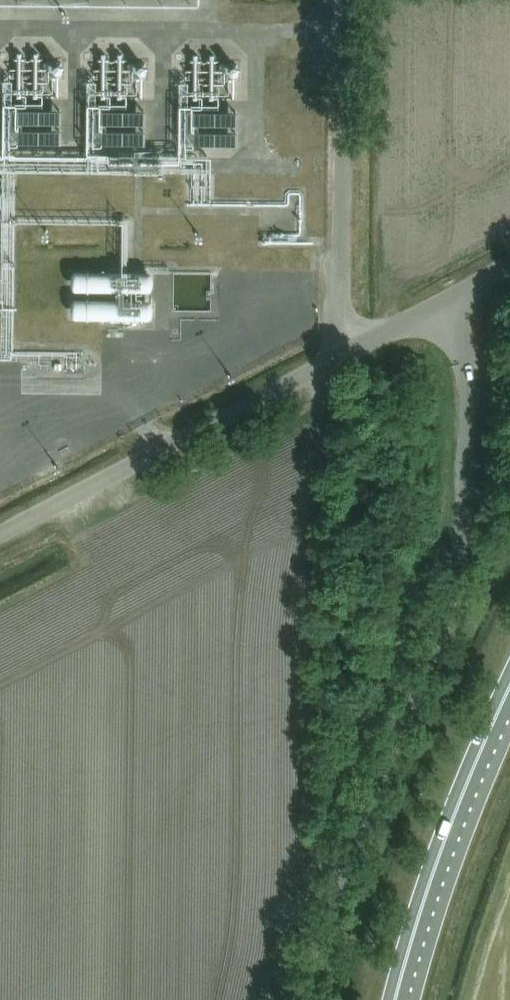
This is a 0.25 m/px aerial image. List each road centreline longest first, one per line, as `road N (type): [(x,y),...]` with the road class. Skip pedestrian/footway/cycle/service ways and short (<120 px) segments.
road 1 (unclassified): [(305,999),(345,859),(453,590),(468,457),(461,332),(444,301)]
road 2 (unclassified): [(0,530),(444,301)]
road 3 (trunk): [(396,999),(430,880),(509,687)]

